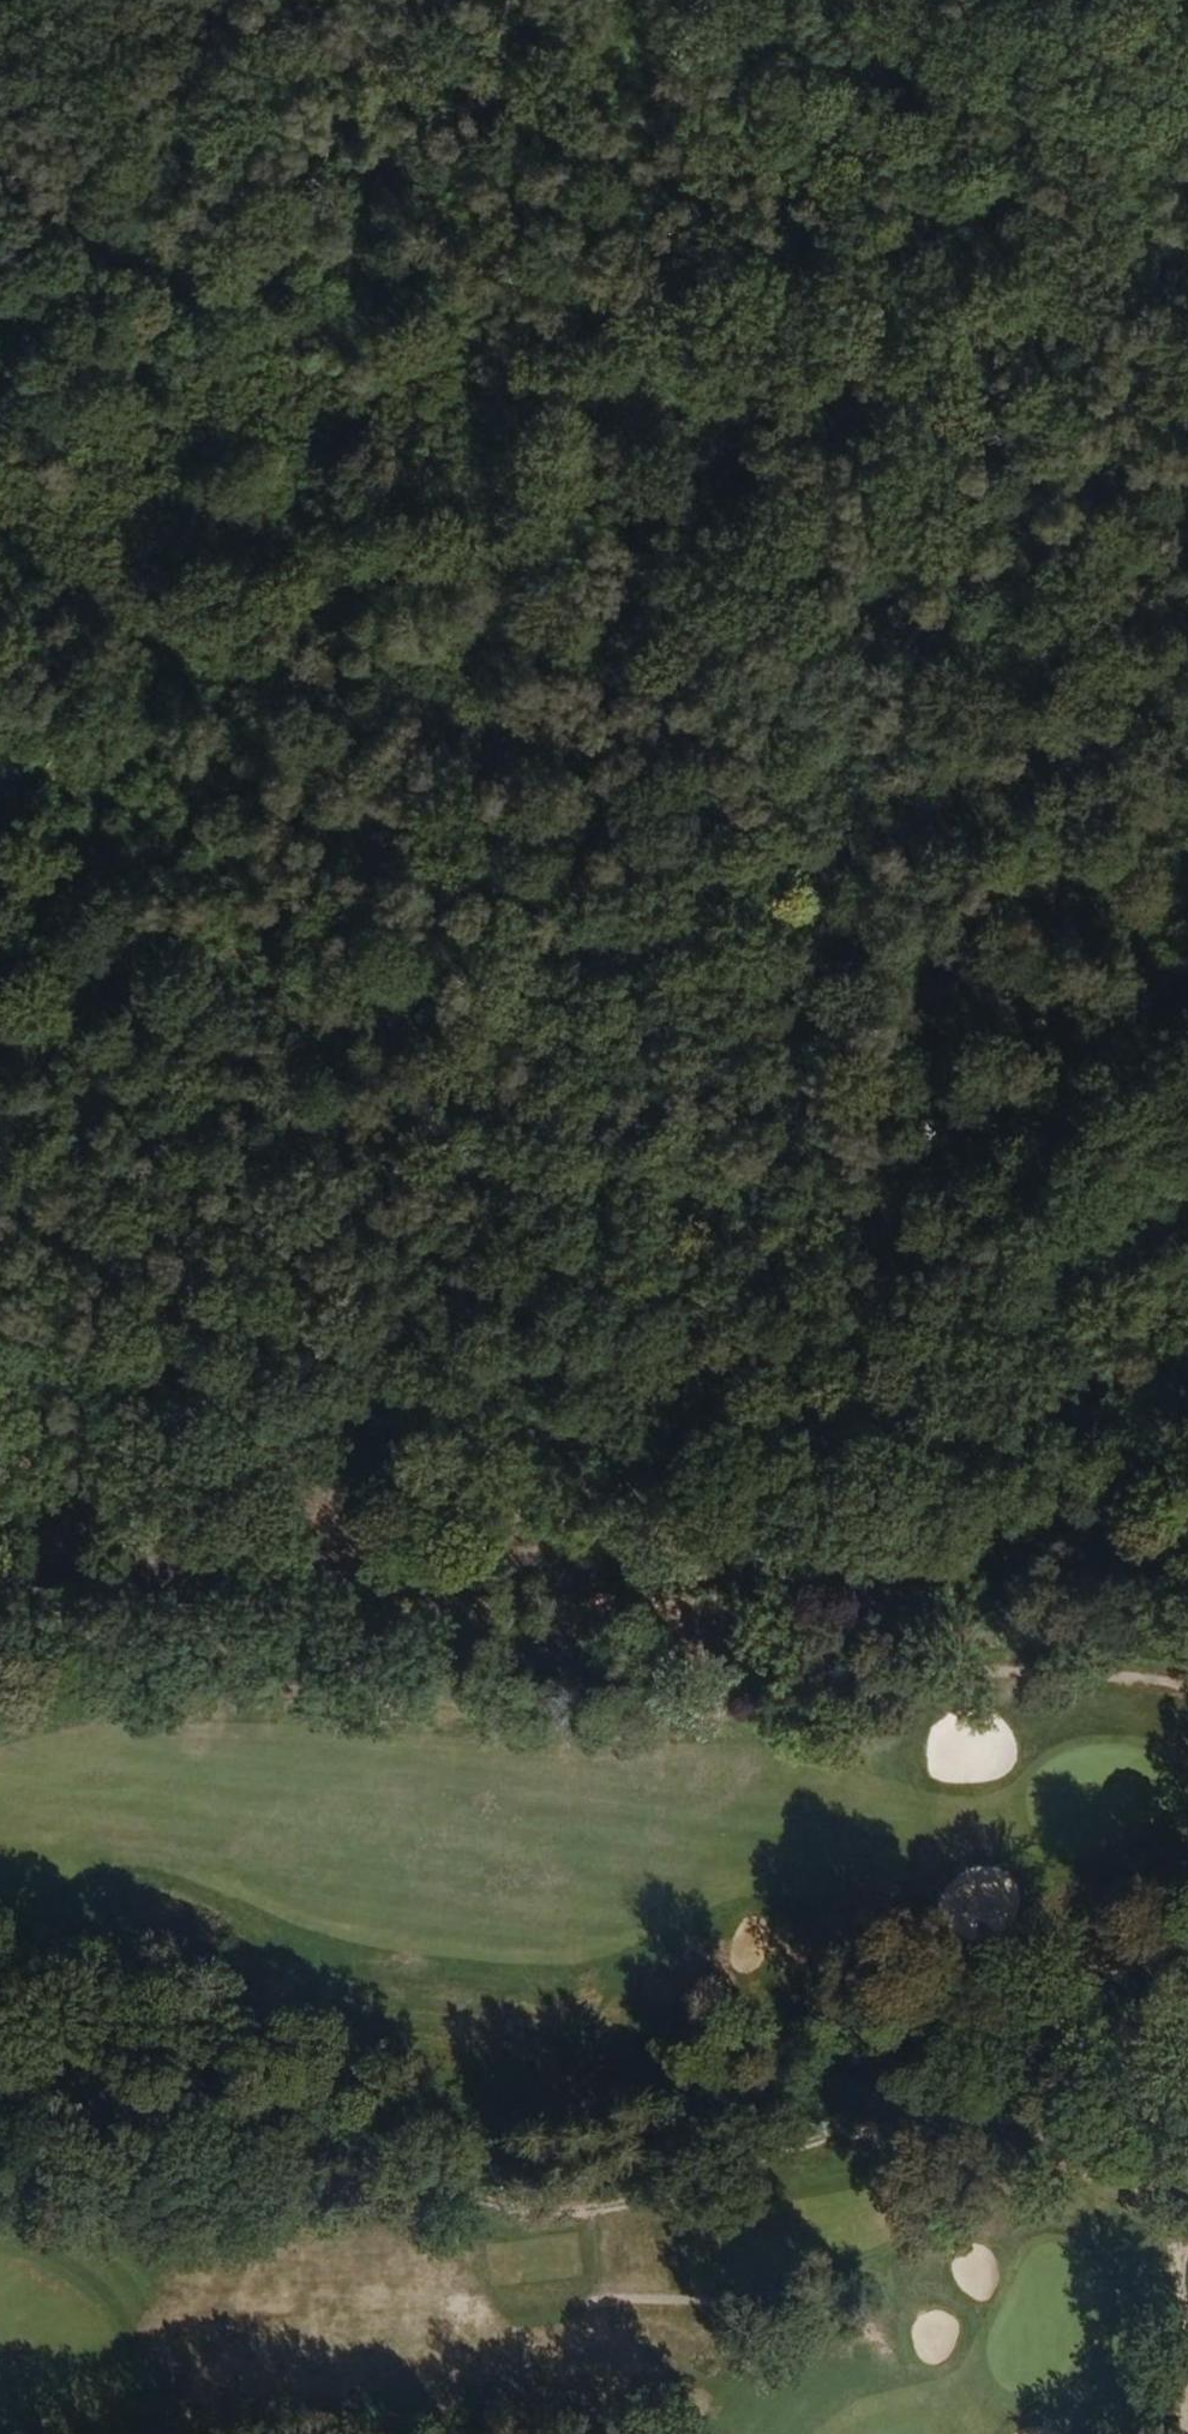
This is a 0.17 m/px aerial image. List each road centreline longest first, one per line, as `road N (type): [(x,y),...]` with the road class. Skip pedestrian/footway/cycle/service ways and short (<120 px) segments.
road 1 (track): [(0,2070),(562,2213),(1151,2135),(1175,2433)]
road 2 (unclassified): [(1187,1531),(0,1593)]

